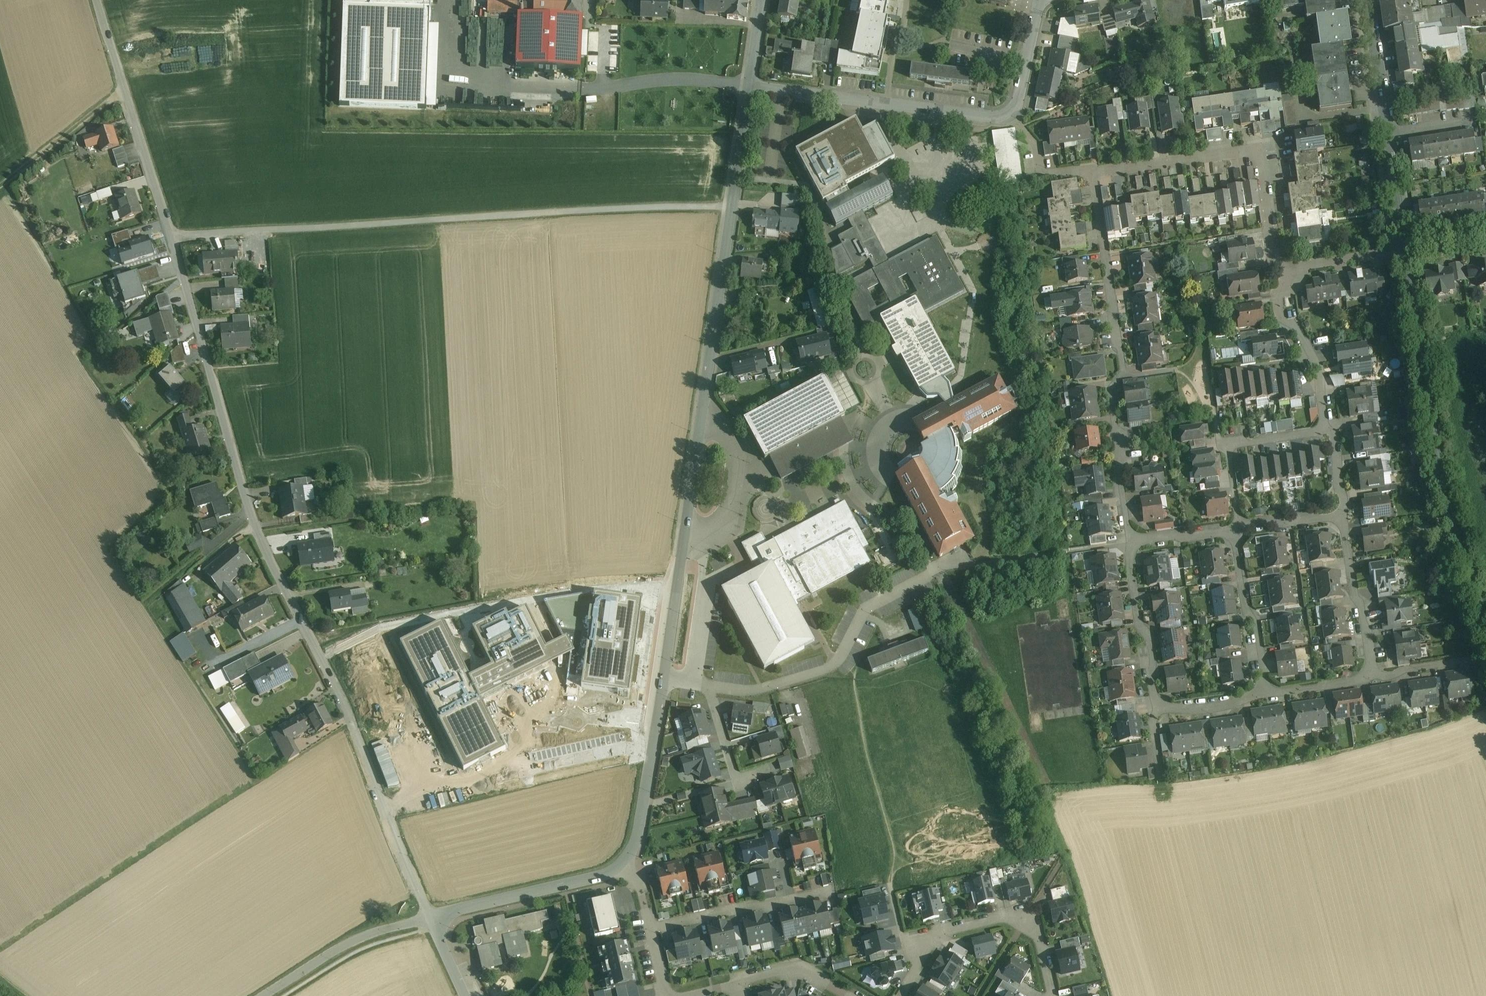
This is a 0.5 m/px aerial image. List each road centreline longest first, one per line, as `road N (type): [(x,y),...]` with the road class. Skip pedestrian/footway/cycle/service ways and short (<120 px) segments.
road 1 (residential): [(98,0),(260,538),(344,701),(431,916)]
road 2 (residential): [(750,88),(664,680)]
road 3 (track): [(732,205),(171,238)]
road 4 (residential): [(1485,627),(1433,440),(1407,251)]
road 5 (residential): [(1041,0),(1010,115),(750,88)]
road 6 (residential): [(1298,267),(1274,258),(1260,150),(1095,169)]
road 7 (residential): [(902,995),(943,931),(1006,916),(1040,936),(1053,995)]
road 8 (residential): [(1095,169),(1124,378),(1117,381)]
road 9 (residential): [(621,867),(431,916)]
road 10 (residential): [(664,680),(643,814),(621,867)]
road 11 (unclassified): [(264,995),(355,938),(431,916)]
road 12 (residential): [(831,892),(651,927)]
road 13 (residential): [(1298,267),(1284,295),(1287,318),(1320,374),(1325,431)]
road 14 (residential): [(1160,706),(1149,676),(1151,643),(1138,620),(1131,541)]
road 15 (residential): [(1237,529),(1244,606),(1257,622),(1266,694)]
road 16 (residential): [(1343,516),(1372,678)]
road 17 (residential): [(1131,541),(1110,389),(1117,381)]
road 18 (track): [(125,88),(0,187)]
road 19 (residential): [(664,680),(709,686),(737,790)]
road 20 (residential): [(1388,131),(1368,0)]
road 21 (residential): [(1407,251),(1388,131)]

